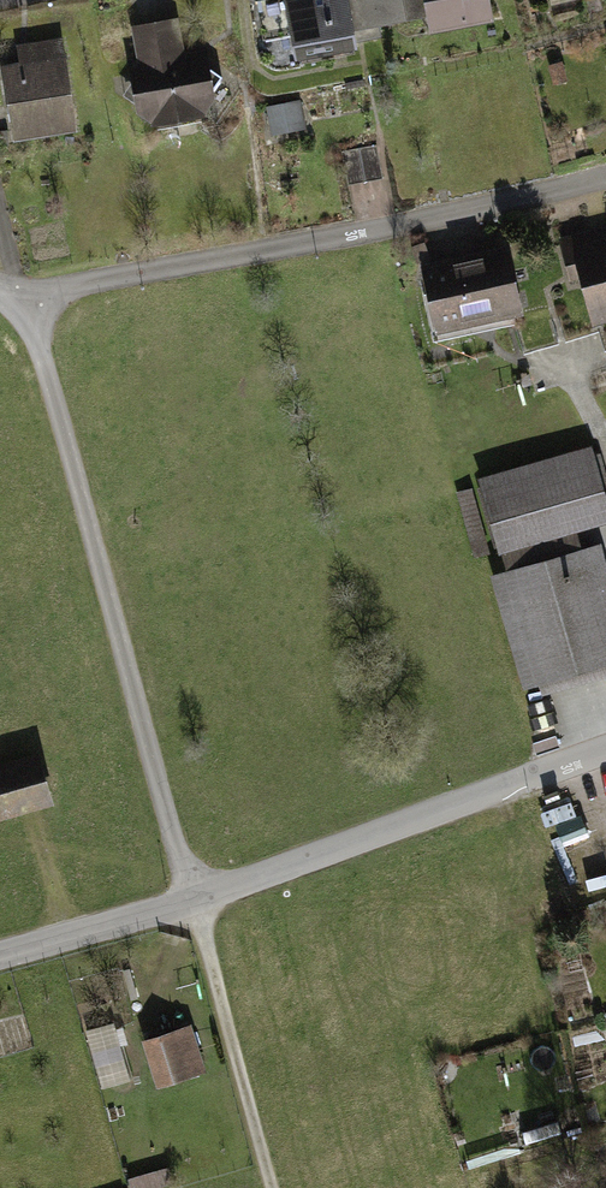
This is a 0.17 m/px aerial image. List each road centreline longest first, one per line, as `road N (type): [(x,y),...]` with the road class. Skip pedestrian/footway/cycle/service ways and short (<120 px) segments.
road 1 (unclassified): [(26,294),(192,901)]
road 2 (residential): [(605,175),(376,231),(26,294)]
road 3 (unclassified): [(605,750),(192,901)]
road 4 (residential): [(270,1187),(192,901)]
road 5 (unclassified): [(192,901),(0,954)]

